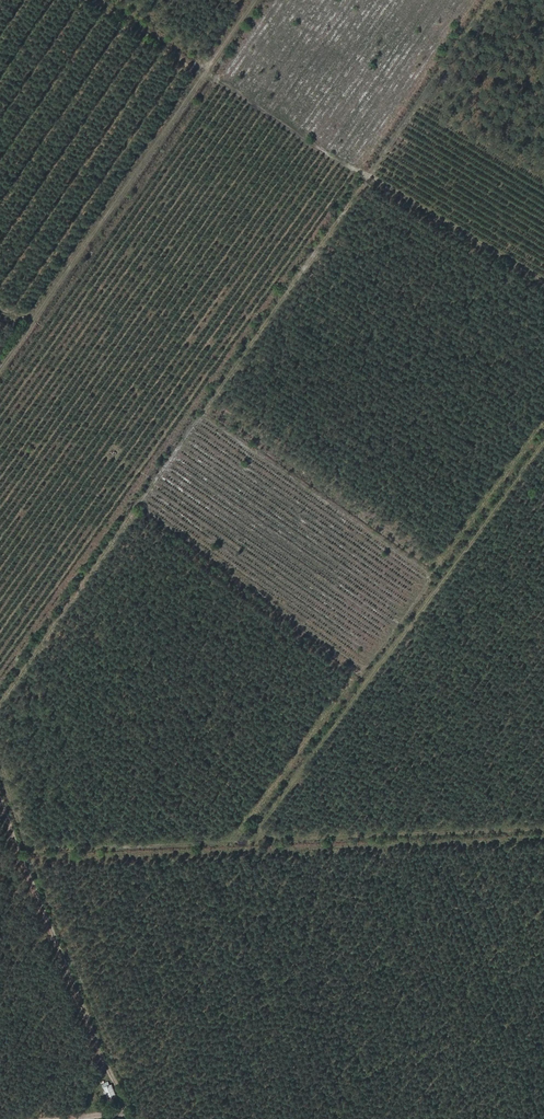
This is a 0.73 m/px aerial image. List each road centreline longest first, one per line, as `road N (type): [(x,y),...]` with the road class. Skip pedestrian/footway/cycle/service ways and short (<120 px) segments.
road 1 (track): [(254,0),(0,363)]
road 2 (track): [(0,804),(129,1118)]

